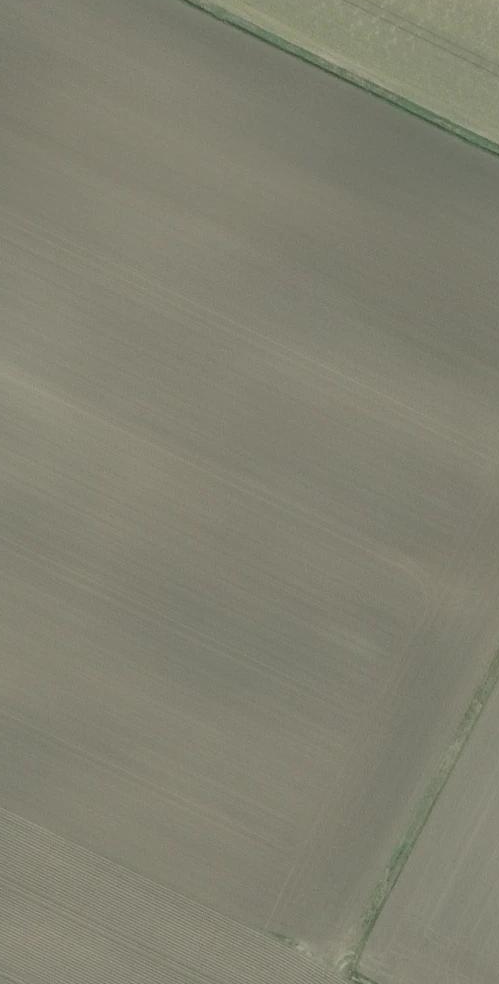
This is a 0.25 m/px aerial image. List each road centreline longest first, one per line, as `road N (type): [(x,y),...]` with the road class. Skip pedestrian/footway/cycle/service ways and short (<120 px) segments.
road 1 (track): [(498,647),(337,967),(338,983)]

